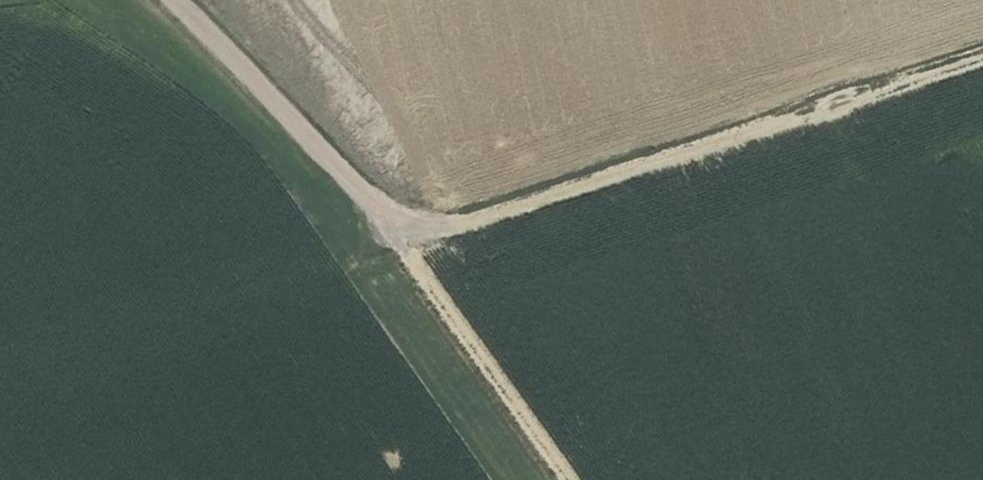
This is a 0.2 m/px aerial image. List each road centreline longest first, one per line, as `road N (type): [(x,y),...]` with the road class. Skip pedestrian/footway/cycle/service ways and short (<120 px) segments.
road 1 (track): [(982,59),(467,223),(414,220)]
road 2 (track): [(171,0),(330,163),(414,220)]
road 3 (track): [(570,479),(409,247),(414,220)]

